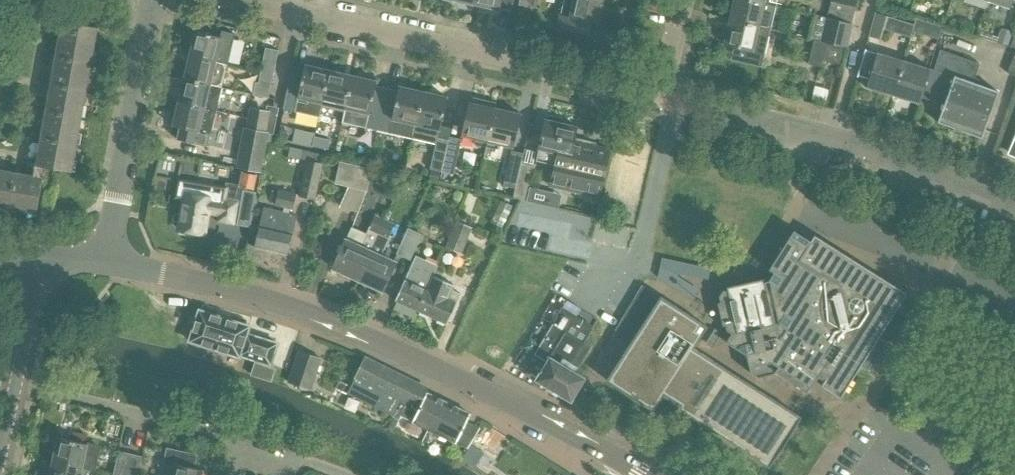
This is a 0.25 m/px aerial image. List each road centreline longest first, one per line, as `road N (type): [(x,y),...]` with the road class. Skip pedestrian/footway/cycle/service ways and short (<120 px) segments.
road 1 (residential): [(107,263),(218,285),(362,336),(517,405),(639,474)]
road 2 (residential): [(669,96),(245,0)]
road 3 (residential): [(1014,208),(831,138),(669,96)]
road 4 (residential): [(107,263),(155,0)]
road 5 (residential): [(235,436),(19,386)]
road 6 (residential): [(19,386),(45,257)]

